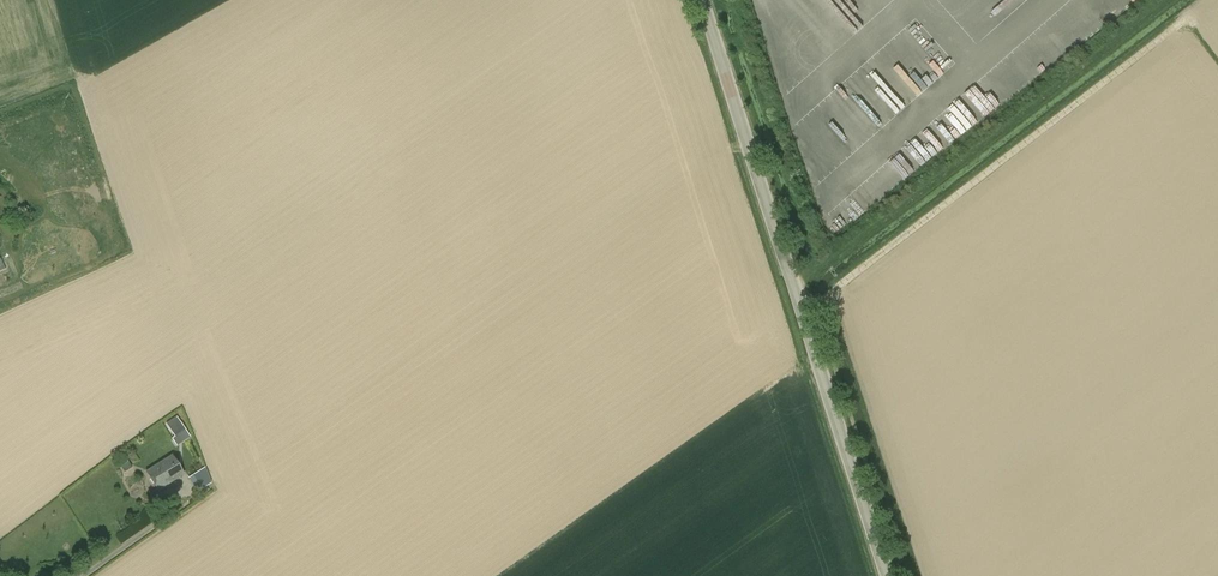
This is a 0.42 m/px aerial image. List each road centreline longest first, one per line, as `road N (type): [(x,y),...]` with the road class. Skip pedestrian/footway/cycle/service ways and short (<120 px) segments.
road 1 (tertiary): [(889,575),(699,0)]

